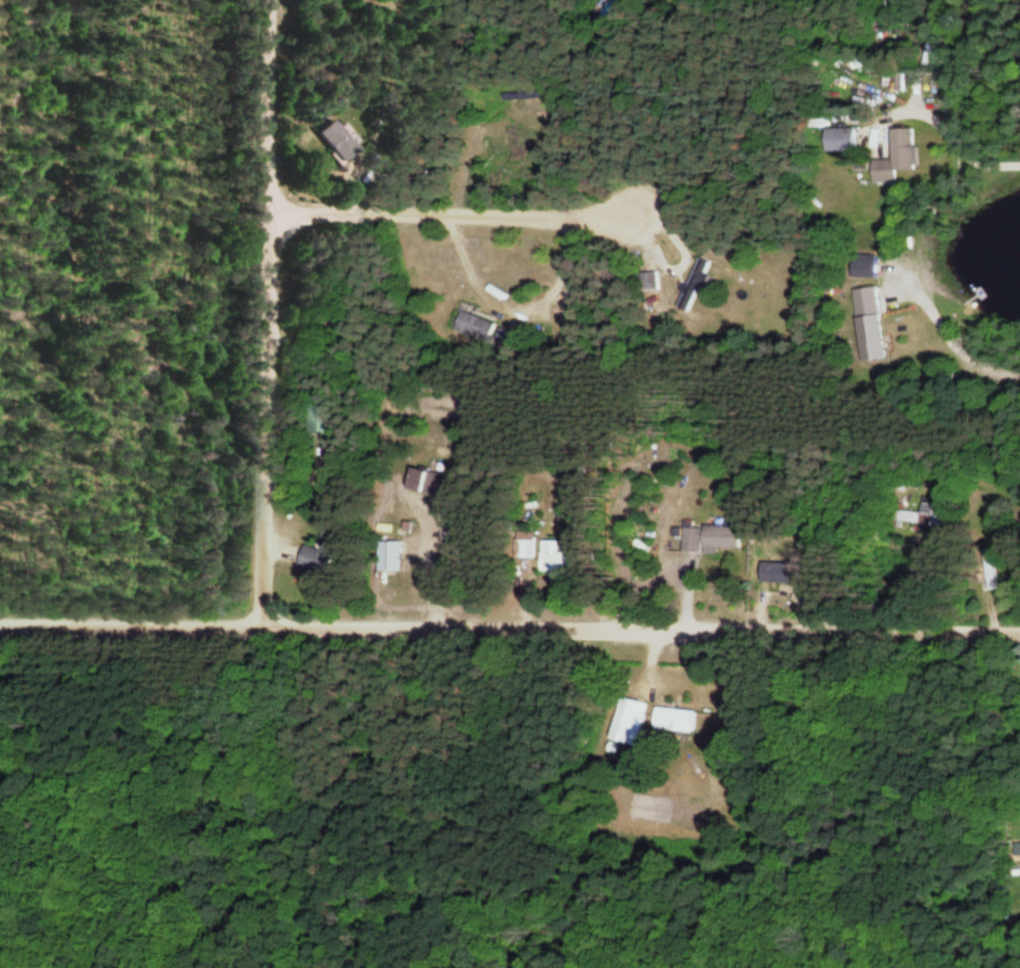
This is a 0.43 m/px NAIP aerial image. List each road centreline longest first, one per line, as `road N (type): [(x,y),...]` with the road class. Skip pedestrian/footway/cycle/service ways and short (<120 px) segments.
road 1 (residential): [(1019,631),(0,626)]
road 2 (residential): [(265,628),(269,0)]
road 3 (residential): [(268,216),(630,218)]

